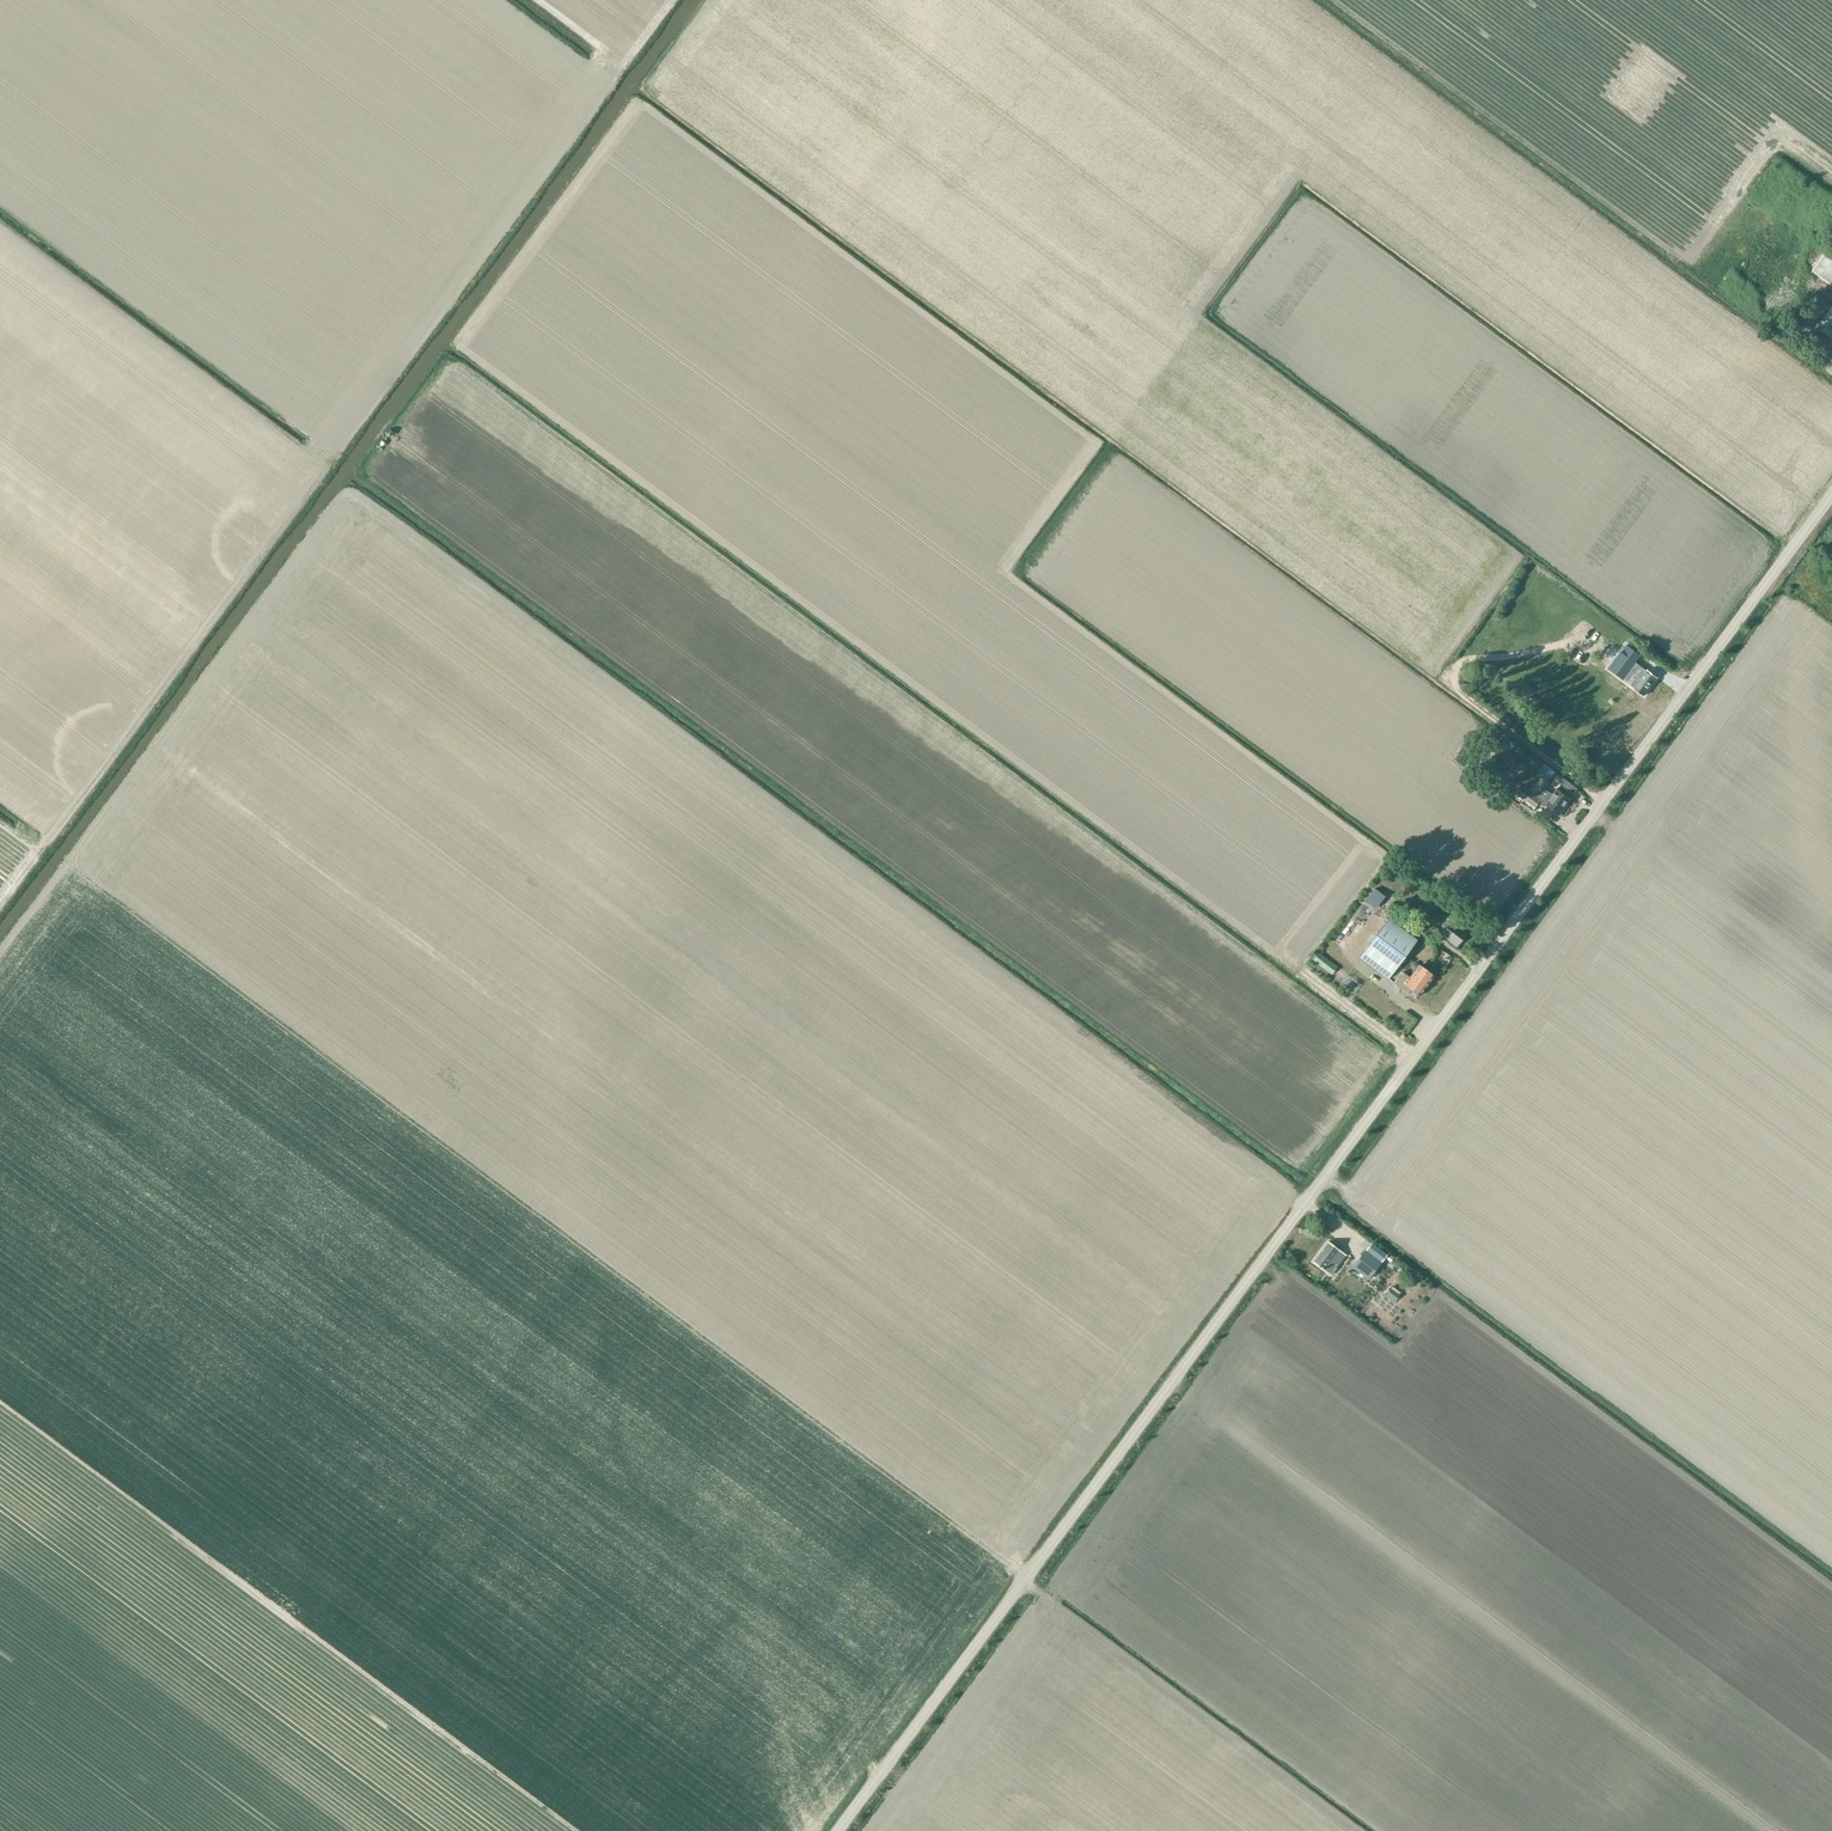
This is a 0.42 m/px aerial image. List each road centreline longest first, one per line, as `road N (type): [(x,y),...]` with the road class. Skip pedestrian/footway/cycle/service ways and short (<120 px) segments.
road 1 (tertiary): [(838,1830),(1831,496)]

